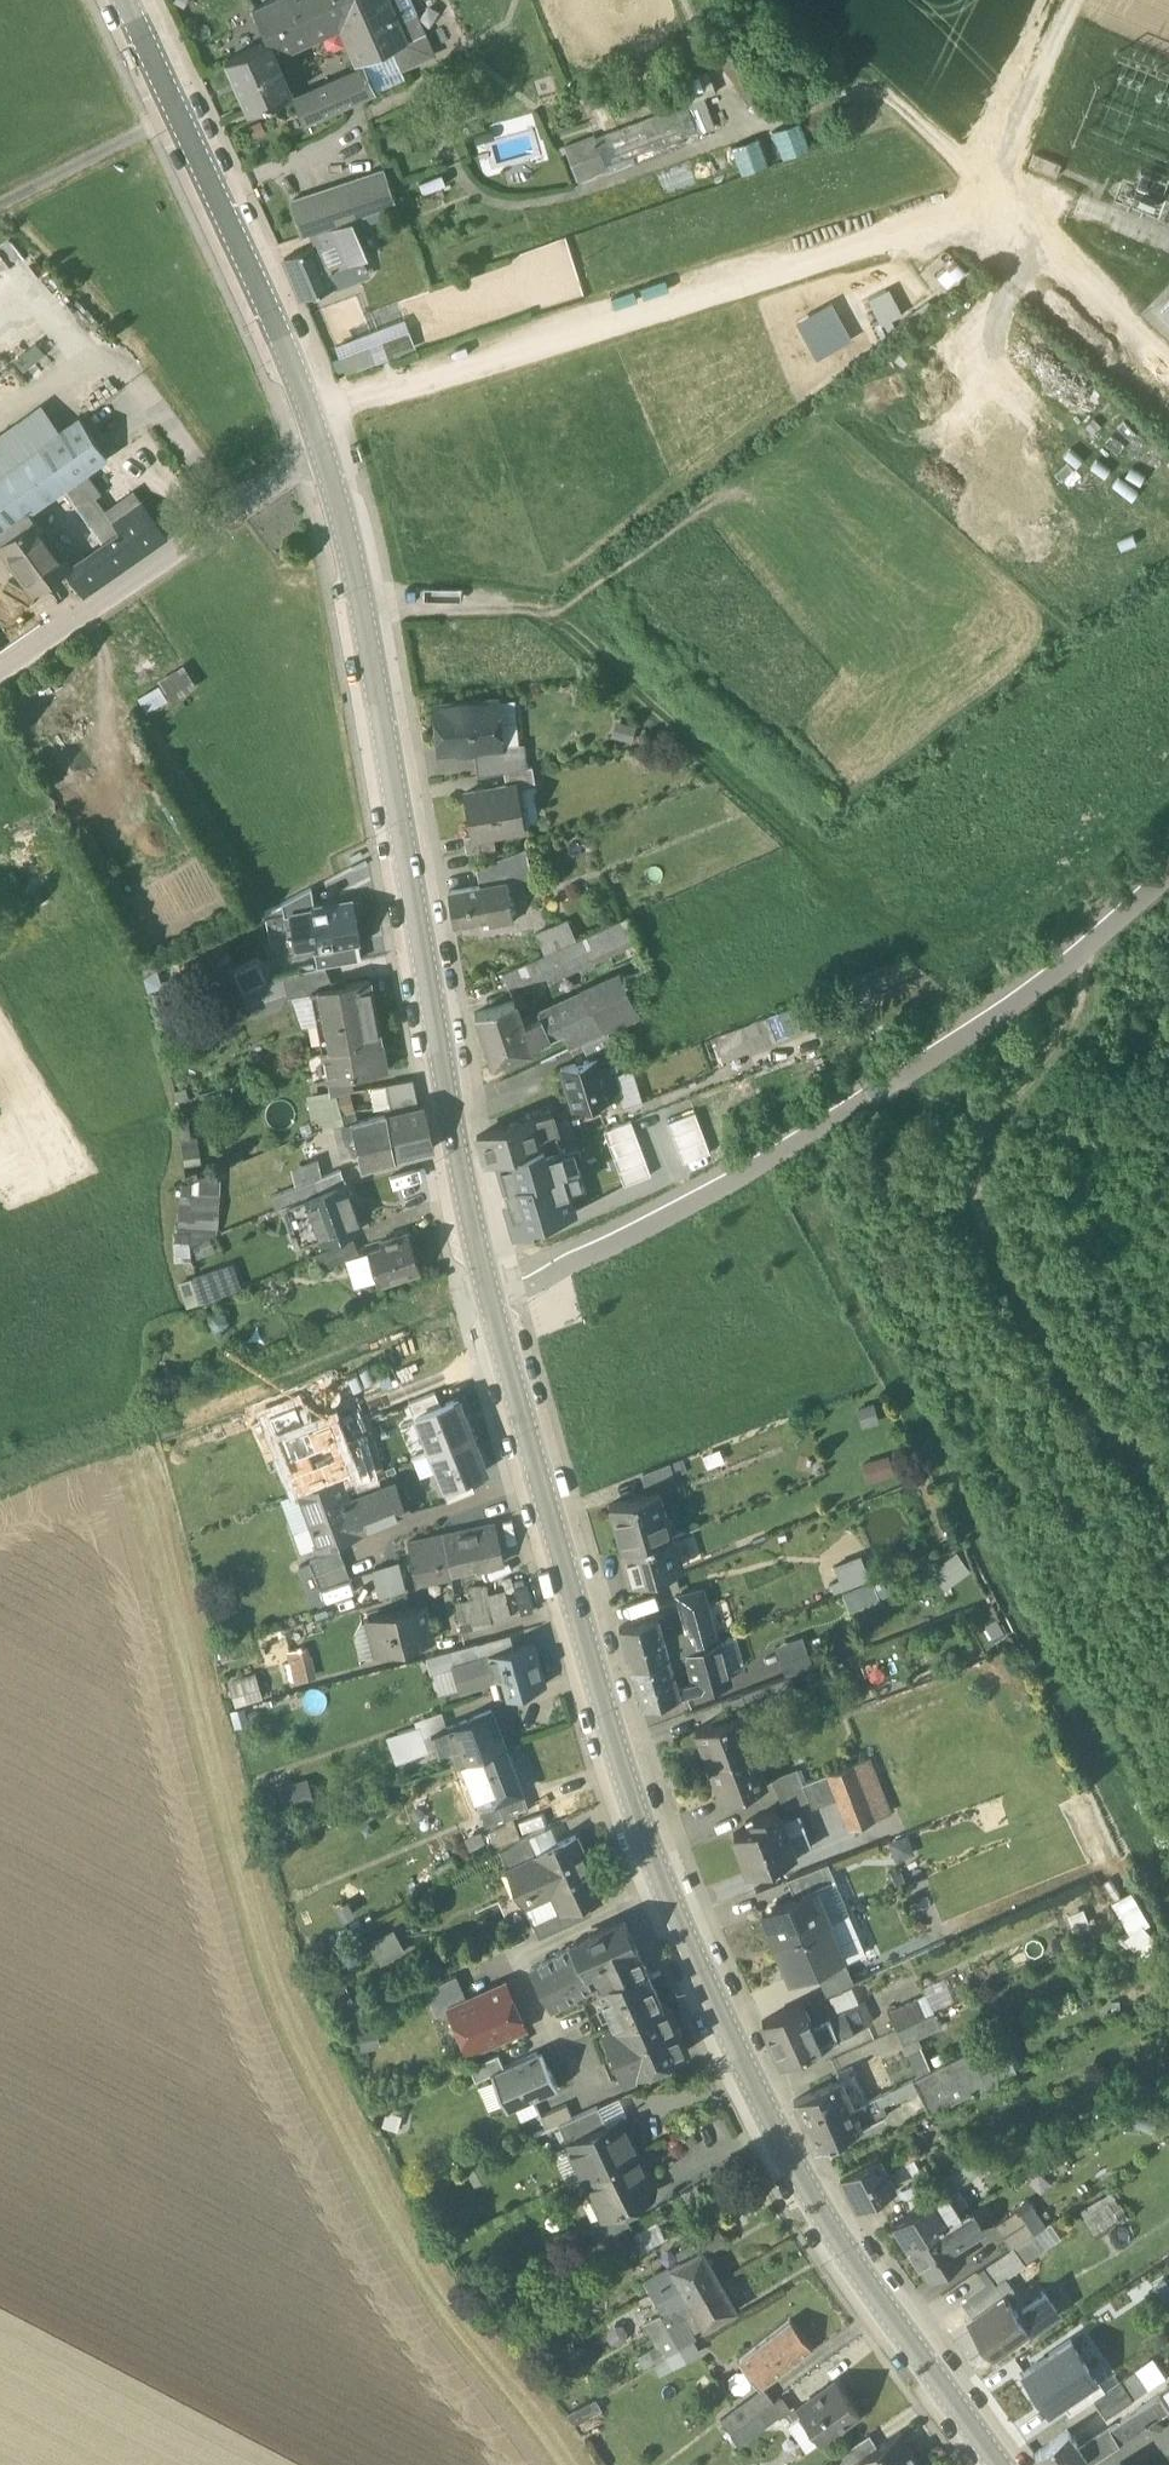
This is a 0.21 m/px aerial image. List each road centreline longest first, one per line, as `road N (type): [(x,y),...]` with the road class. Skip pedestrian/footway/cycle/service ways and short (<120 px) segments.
road 1 (tertiary): [(326,448),(356,574),(485,1286),(634,1806),(672,1910),(771,2122),(832,2226),(998,2464)]
road 2 (track): [(1168,1523),(997,1258),(979,1209),(991,1123),(1081,1001),(1084,974),(1069,951)]
road 3 (tertiary): [(131,0),(326,448)]
road 4 (residential): [(0,676),(326,448)]
road 5 (track): [(1077,0),(985,190)]

